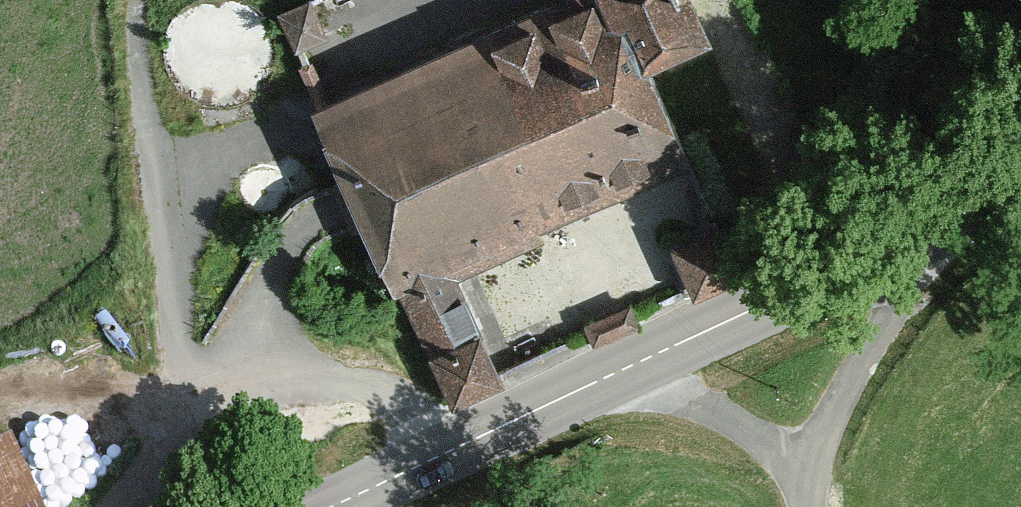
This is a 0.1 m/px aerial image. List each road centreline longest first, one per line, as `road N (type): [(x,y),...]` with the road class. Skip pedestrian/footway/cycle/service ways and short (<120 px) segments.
road 1 (tertiary): [(345,506),(1020,186)]
road 2 (track): [(142,0),(171,506)]
road 3 (track): [(771,310),(801,506)]

